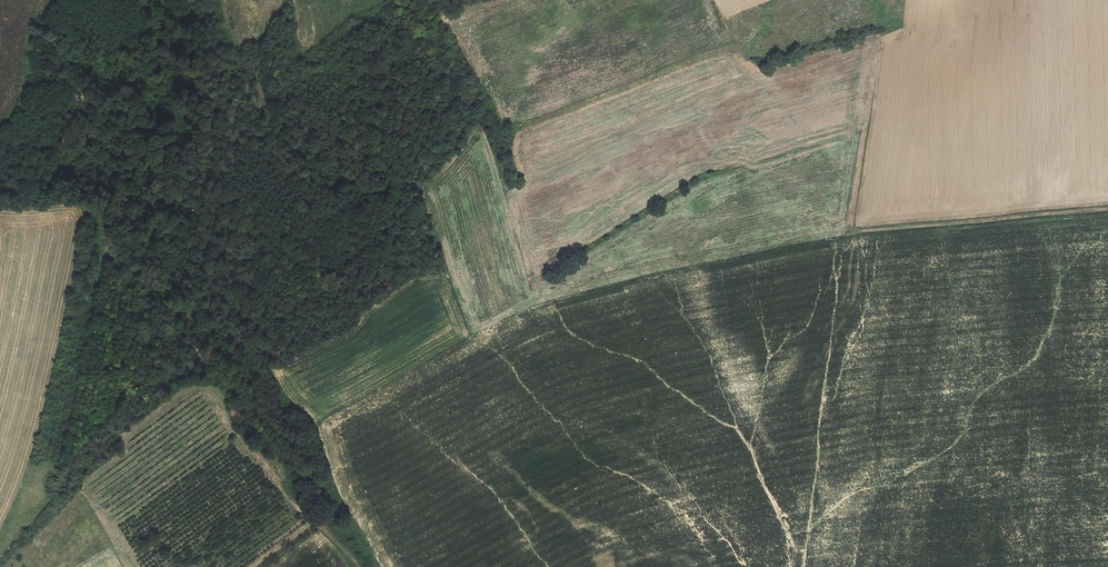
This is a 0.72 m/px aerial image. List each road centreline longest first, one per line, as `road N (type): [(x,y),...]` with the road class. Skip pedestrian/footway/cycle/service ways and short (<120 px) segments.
road 1 (track): [(853,229),(1107,210)]

